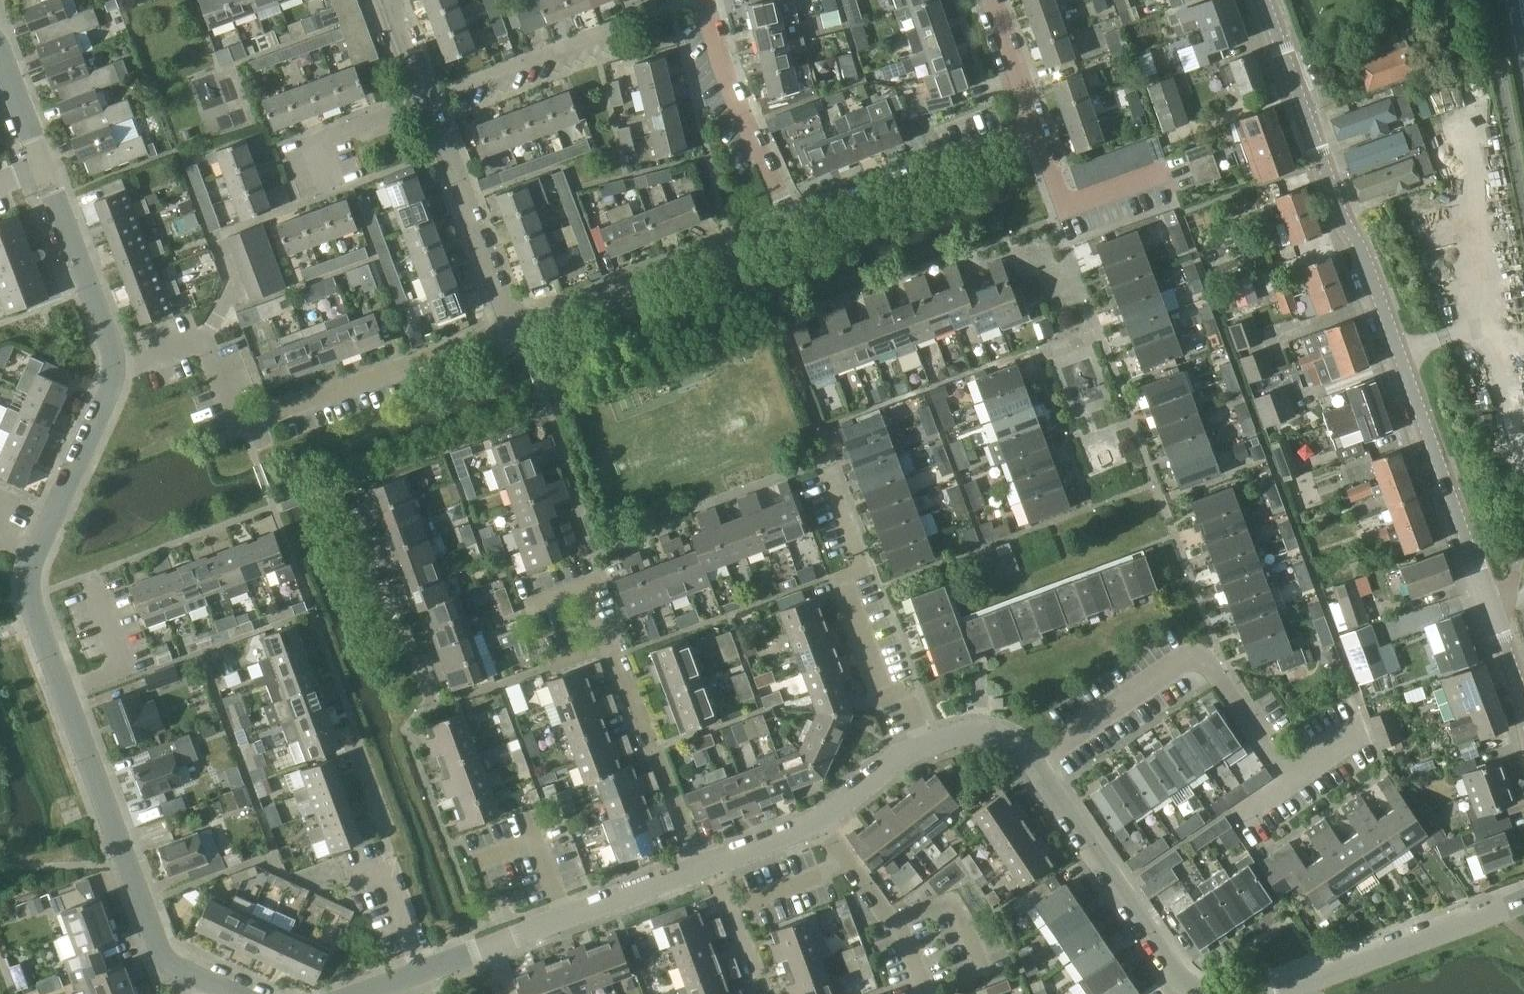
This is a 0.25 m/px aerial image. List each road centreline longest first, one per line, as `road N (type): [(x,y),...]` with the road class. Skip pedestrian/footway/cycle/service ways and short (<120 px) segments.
road 1 (tertiary): [(1523,697),(1267,0)]
road 2 (residential): [(197,978),(165,961),(36,614),(35,558)]
road 3 (residential): [(204,338),(237,426),(511,323)]
road 4 (residential): [(701,866),(618,656),(605,646),(586,588),(598,567)]
road 5 (residential): [(838,477),(872,567),(843,578),(887,694),(907,697),(929,742)]
road 6 (residential): [(511,323),(792,223)]
road 7 (residential): [(1035,762),(1176,974),(1197,993)]
road 8 (residential): [(428,97),(683,0)]
road 9 (residential): [(1271,993),(1523,900)]
road 10 (residential): [(792,223),(1036,125)]
road 11 (residential): [(511,323),(428,97)]
road 12 (residential): [(792,223),(731,91),(704,0)]
road 13 (residential): [(493,943),(701,866)]
road 14 (residential): [(116,370),(110,334),(46,169)]
road 15 (residential): [(35,558),(116,370)]
road 16 (residential): [(1035,762),(1200,649)]
road 17 (residential): [(1036,125),(1068,210),(1166,173)]
road 18 (residential): [(334,188),(317,142),(428,97)]
road 19 (residential): [(1290,782),(1200,649)]
road 20 (residential): [(770,993),(710,863)]
road 21 (residential): [(818,823),(929,742)]
road 22 (residential): [(992,0),(1036,125)]
road 23 (residential): [(897,925),(818,823)]
road 24 (residential): [(46,169),(0,54)]

